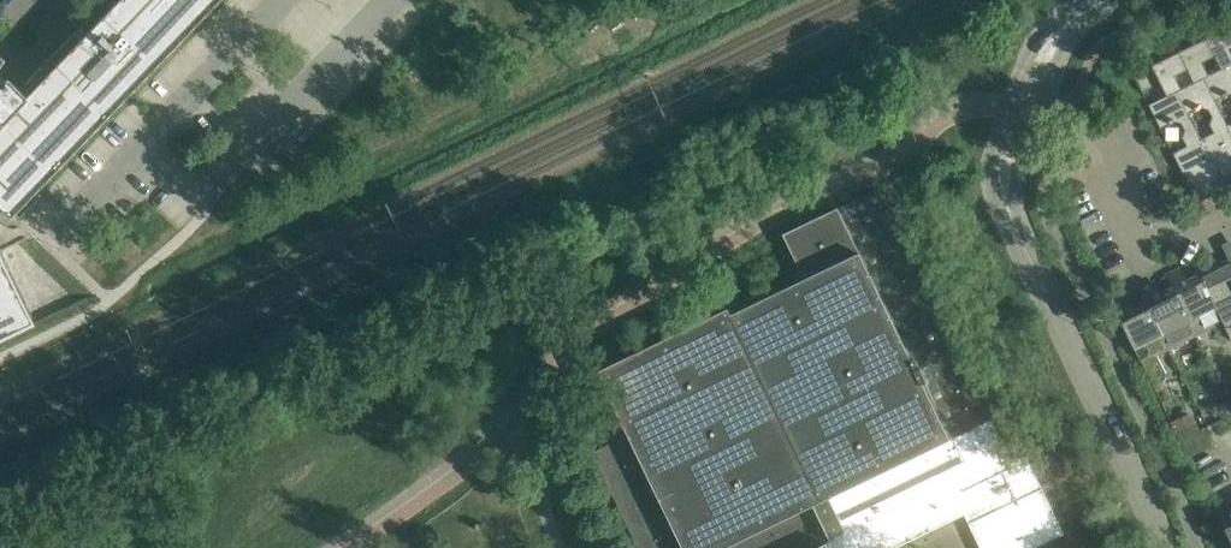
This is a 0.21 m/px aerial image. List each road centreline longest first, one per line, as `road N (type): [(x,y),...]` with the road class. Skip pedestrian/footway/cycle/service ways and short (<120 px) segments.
road 1 (tertiary): [(1167,547),(1006,194),(1035,81),(1059,37),(1111,0)]
road 2 (residential): [(1099,131),(1138,226),(1165,242),(1230,211)]

